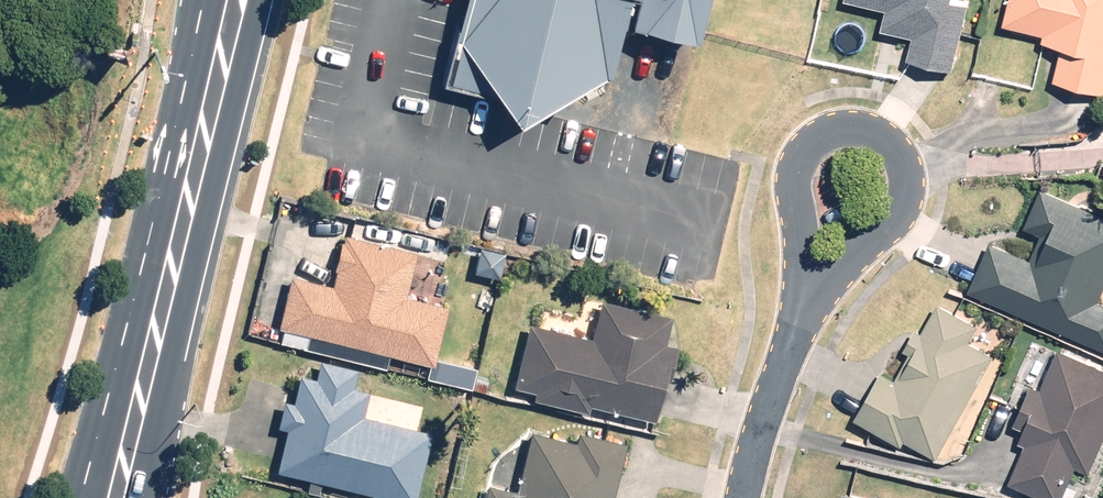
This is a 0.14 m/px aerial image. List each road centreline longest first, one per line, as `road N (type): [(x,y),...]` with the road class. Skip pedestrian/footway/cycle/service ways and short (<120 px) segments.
road 1 (secondary): [(234,0),(137,413),(111,489)]
road 2 (residential): [(803,288),(875,239),(905,202),(909,172),(896,139),(862,127),(811,146),(795,174),(800,235)]
road 3 (residential): [(803,288),(744,497)]

